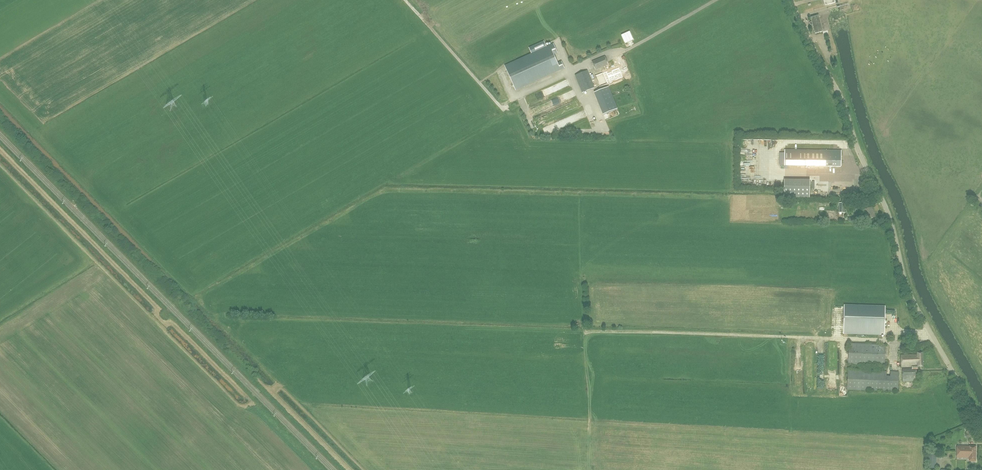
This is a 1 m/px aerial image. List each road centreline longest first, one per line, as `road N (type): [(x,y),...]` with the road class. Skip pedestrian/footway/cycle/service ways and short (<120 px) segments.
road 1 (unclassified): [(981,428),(909,291),(843,102),(791,0)]
road 2 (track): [(406,0),(501,105)]

